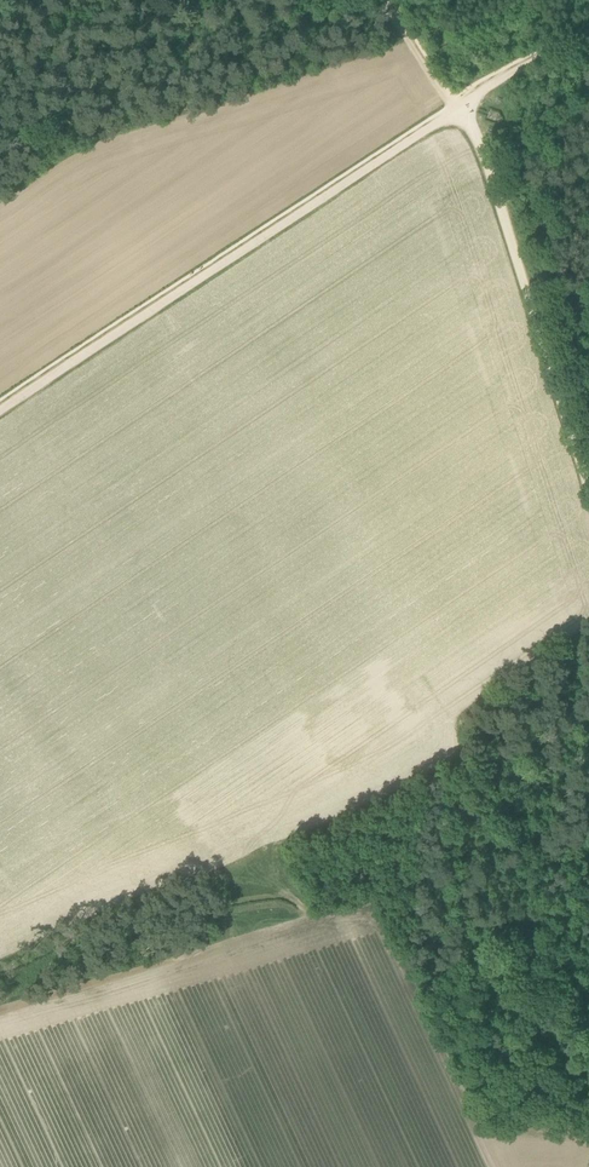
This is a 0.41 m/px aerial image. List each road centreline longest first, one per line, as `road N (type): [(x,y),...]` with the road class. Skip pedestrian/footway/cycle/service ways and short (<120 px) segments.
road 1 (track): [(0,413),(462,105)]
road 2 (track): [(588,484),(474,119),(462,105)]
road 3 (track): [(0,63),(325,0)]
road 4 (track): [(588,1025),(552,951),(534,945),(508,940),(425,986)]
road 5 (track): [(462,105),(588,32)]
road 6 (track): [(462,105),(385,0)]

